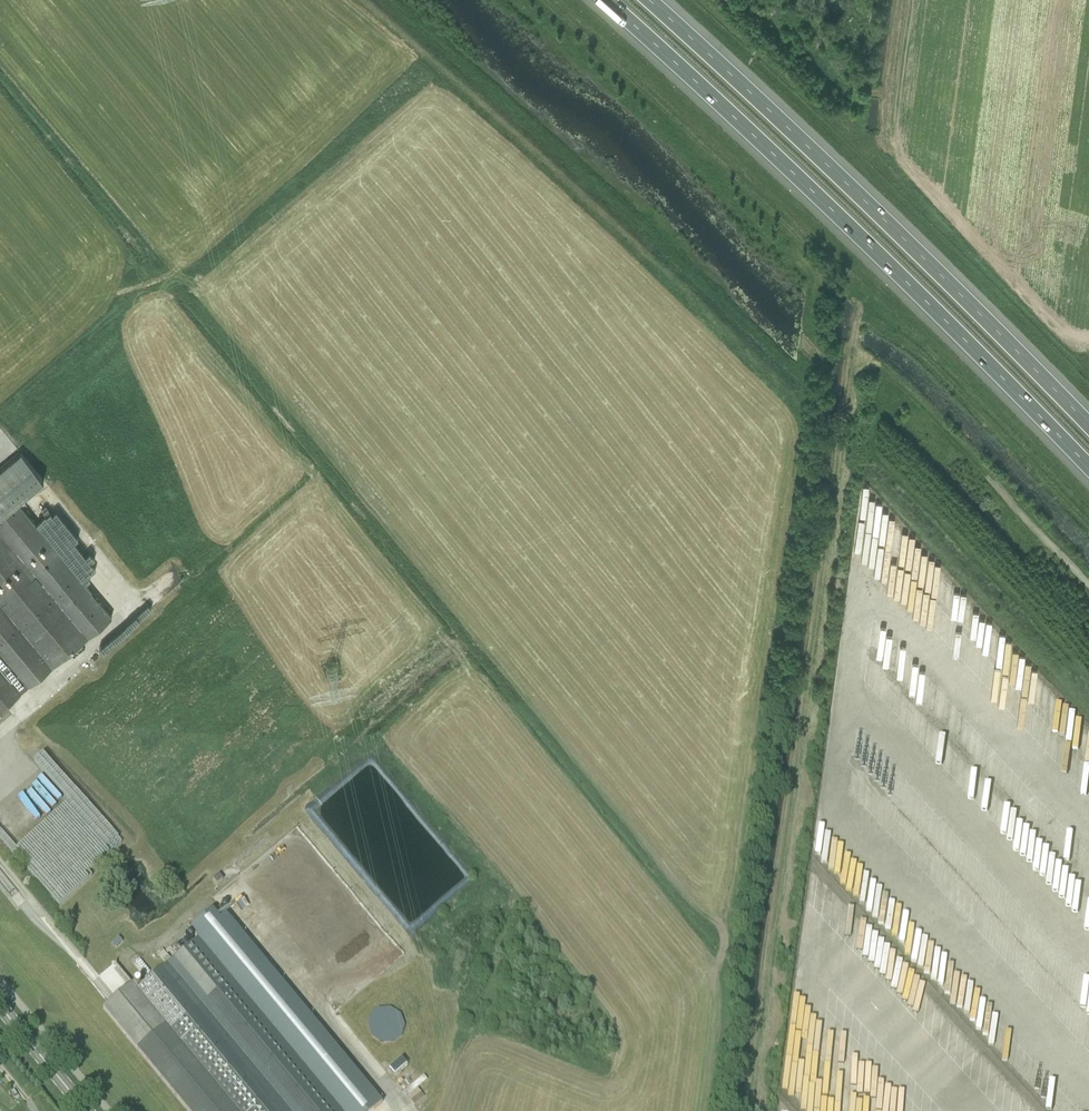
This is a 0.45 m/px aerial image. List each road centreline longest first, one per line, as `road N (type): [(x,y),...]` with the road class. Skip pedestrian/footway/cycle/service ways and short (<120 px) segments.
road 1 (track): [(860,314),(750,1110)]
road 2 (motorway): [(602,0),(899,275),(1088,467)]
road 3 (motorway): [(1088,427),(920,255),(647,0)]
road 4 (tertiary): [(87,1110),(0,1006)]

